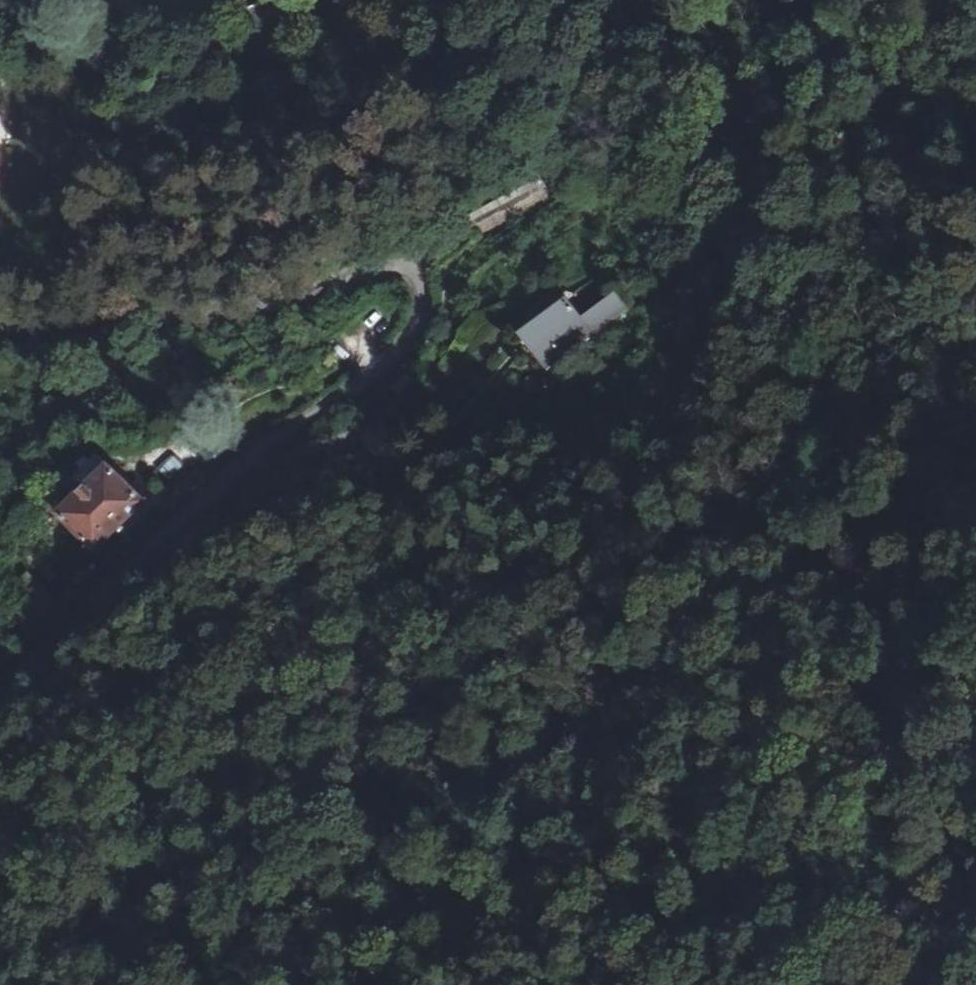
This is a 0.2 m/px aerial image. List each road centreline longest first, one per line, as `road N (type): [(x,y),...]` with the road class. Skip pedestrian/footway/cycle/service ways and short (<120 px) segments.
road 1 (residential): [(0,337),(219,316),(377,263),(404,260),(421,267),(427,284),(427,310),(415,329),(219,481),(26,659)]

